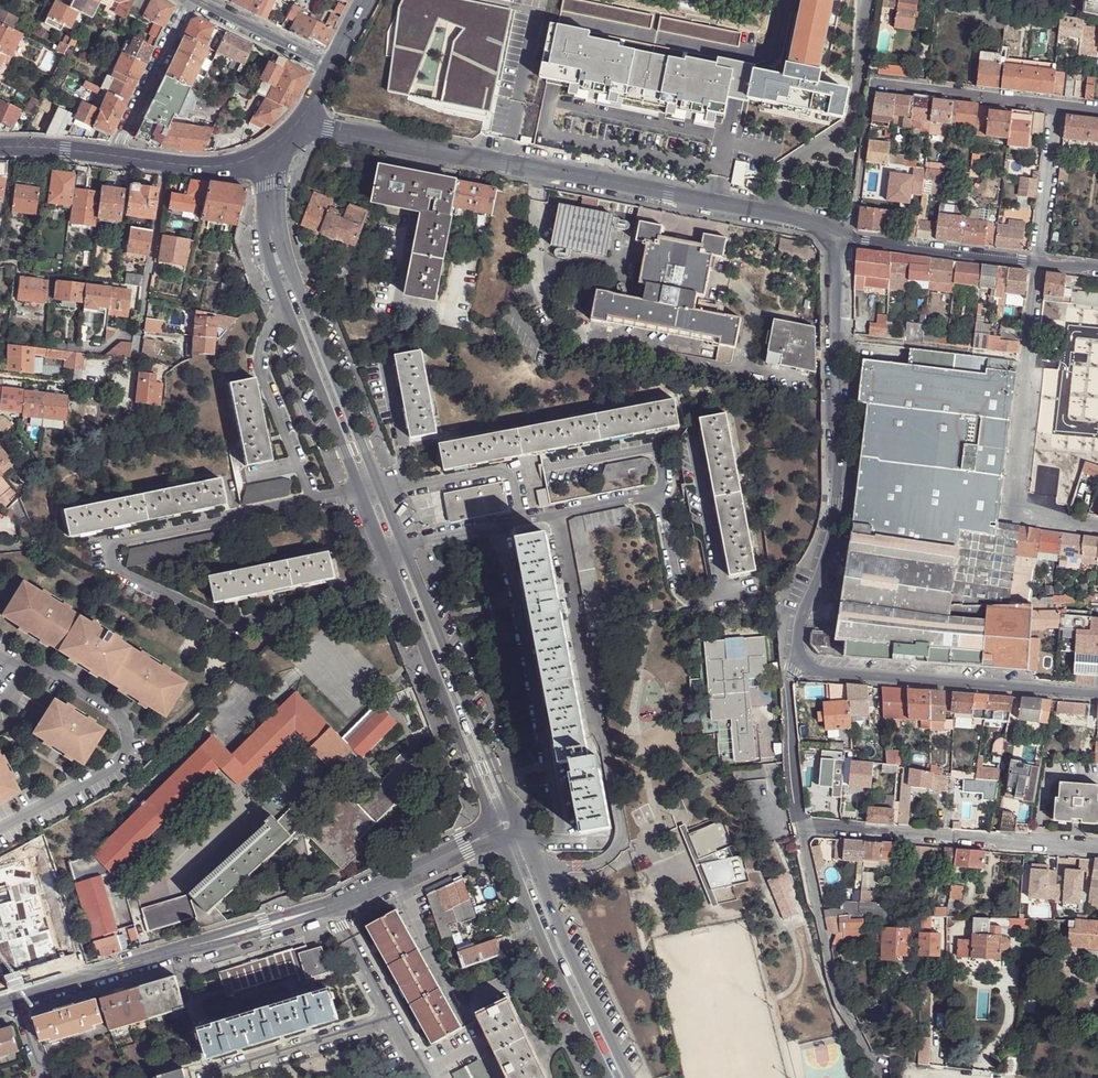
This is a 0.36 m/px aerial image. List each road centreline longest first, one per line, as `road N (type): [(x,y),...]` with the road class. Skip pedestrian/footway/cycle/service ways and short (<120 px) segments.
road 1 (residential): [(269,207),(263,240),(282,300),(492,814)]
road 2 (residential): [(510,806),(269,207)]
road 3 (residential): [(842,233),(301,123)]
road 4 (residential): [(842,233),(835,535),(801,621),(799,663)]
road 5 (residential): [(1037,264),(1007,514),(1097,527)]
road 6 (residential): [(1055,106),(872,84),(856,208),(842,233)]
road 7 (residential): [(13,1000),(330,908)]
road 8 (residential): [(799,663),(817,674),(1097,694)]
road 9 (residential): [(802,829),(1097,851)]
road 10 (residential): [(628,1077),(522,834)]
road 11 (residential): [(502,842),(607,1077)]
road 12 (residential): [(802,829),(840,999),(877,1073)]
road 13 (residential): [(1037,264),(865,242),(842,233)]
road 14 (residential): [(421,1077),(330,908)]
road 15 (residential): [(113,155),(188,0)]
road 16 (residential): [(799,663),(790,678),(802,829)]
road 17 (residential): [(1055,106),(1037,264)]
road 18 (residential): [(330,908),(474,842)]
road 19 (residential): [(331,65),(192,0)]
road 20 (residential): [(263,155),(206,167),(113,155)]

